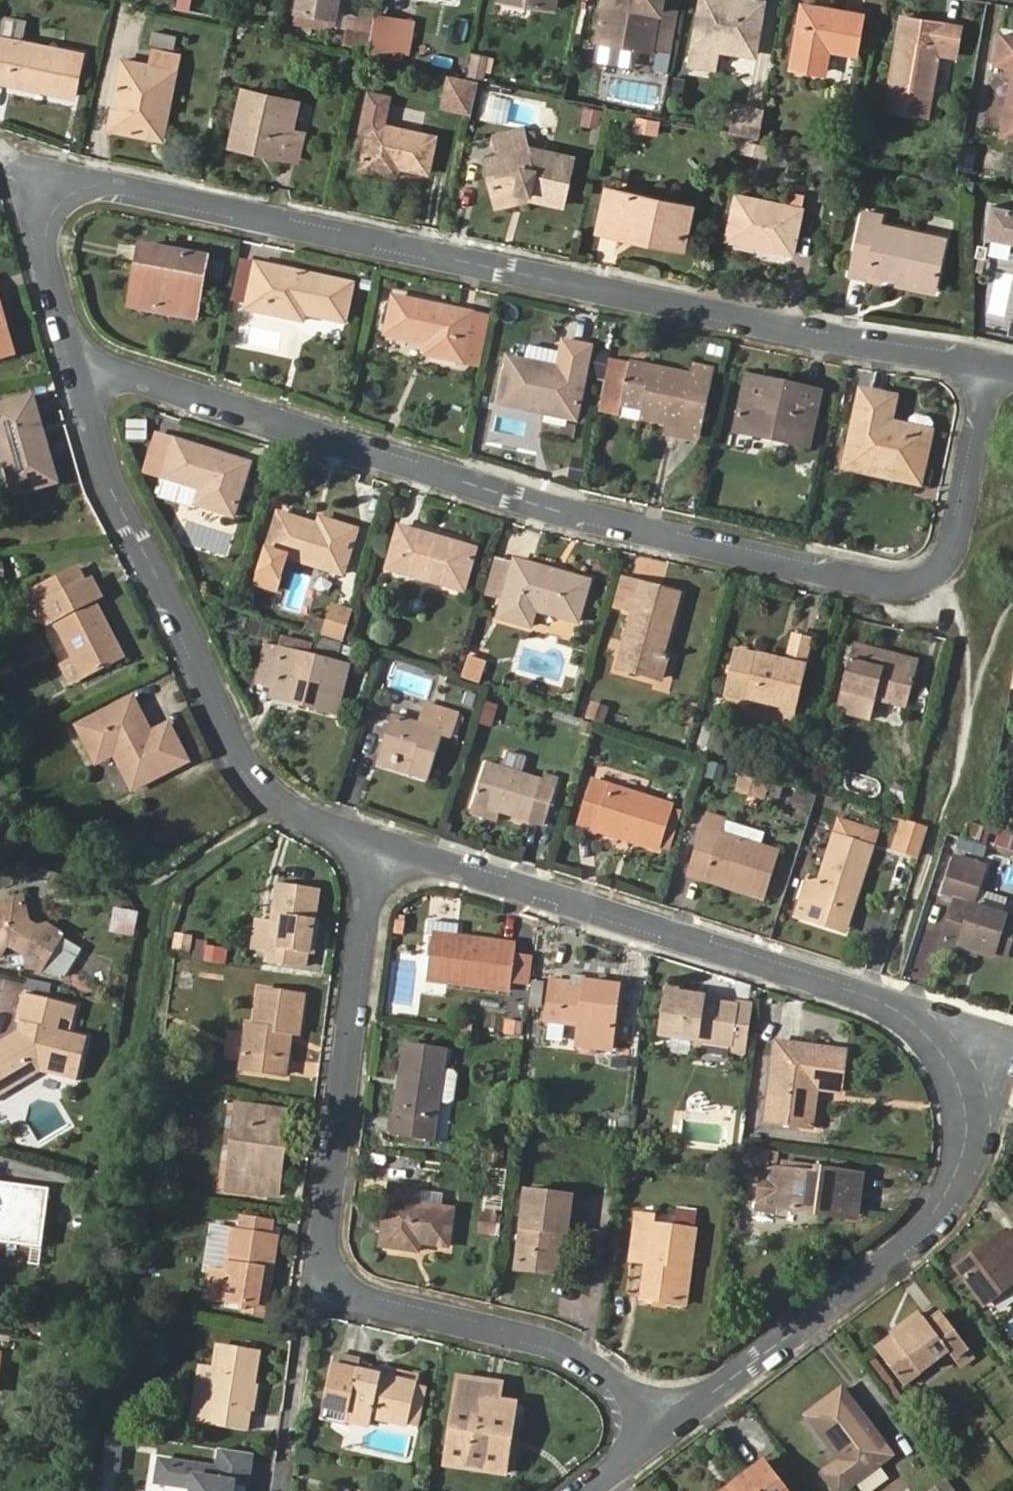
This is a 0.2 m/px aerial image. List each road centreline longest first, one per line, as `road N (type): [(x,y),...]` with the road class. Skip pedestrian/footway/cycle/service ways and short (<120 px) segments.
road 1 (residential): [(76,361),(40,231),(44,171),(988,365)]
road 2 (residential): [(658,1437),(925,1229),(963,1156),(966,1122),(952,1070),(934,1043),(883,1002),(376,842)]
road 3 (residential): [(76,361),(520,504),(883,584),(931,576),(953,547),(988,365)]
road 4 (residential): [(376,842),(325,1253),(334,1274),(378,1306),(578,1356),(622,1388),(658,1437)]
road 5 (residential): [(376,842),(276,806),(109,488),(76,361)]

